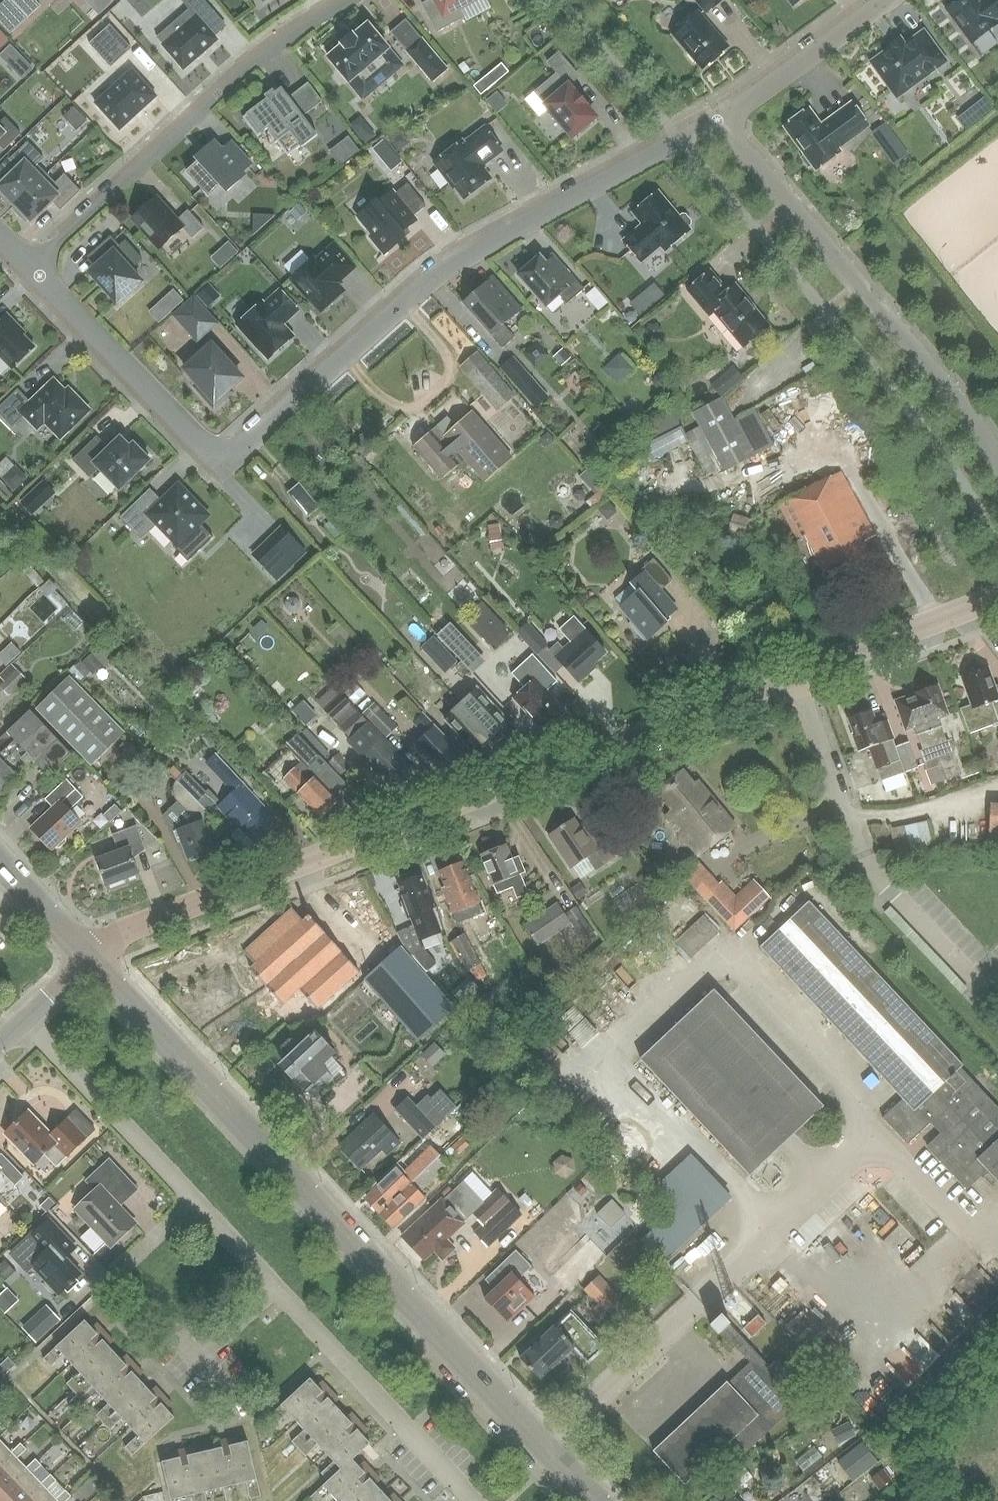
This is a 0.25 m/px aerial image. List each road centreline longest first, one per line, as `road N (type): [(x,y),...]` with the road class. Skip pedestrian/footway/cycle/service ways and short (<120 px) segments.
road 1 (tertiary): [(87,956),(125,931),(997,605)]
road 2 (unclassified): [(717,121),(460,258),(226,456),(203,446),(30,268)]
road 3 (tertiary): [(596,1500),(87,956)]
road 4 (unclassified): [(997,464),(962,404),(717,121)]
road 5 (unclassified): [(352,0),(271,49),(30,268)]
road 6 (unclassified): [(890,0),(717,121)]
road 7 (tertiary): [(87,956),(0,863)]
road 8 (unclassified): [(0,1040),(87,956)]

